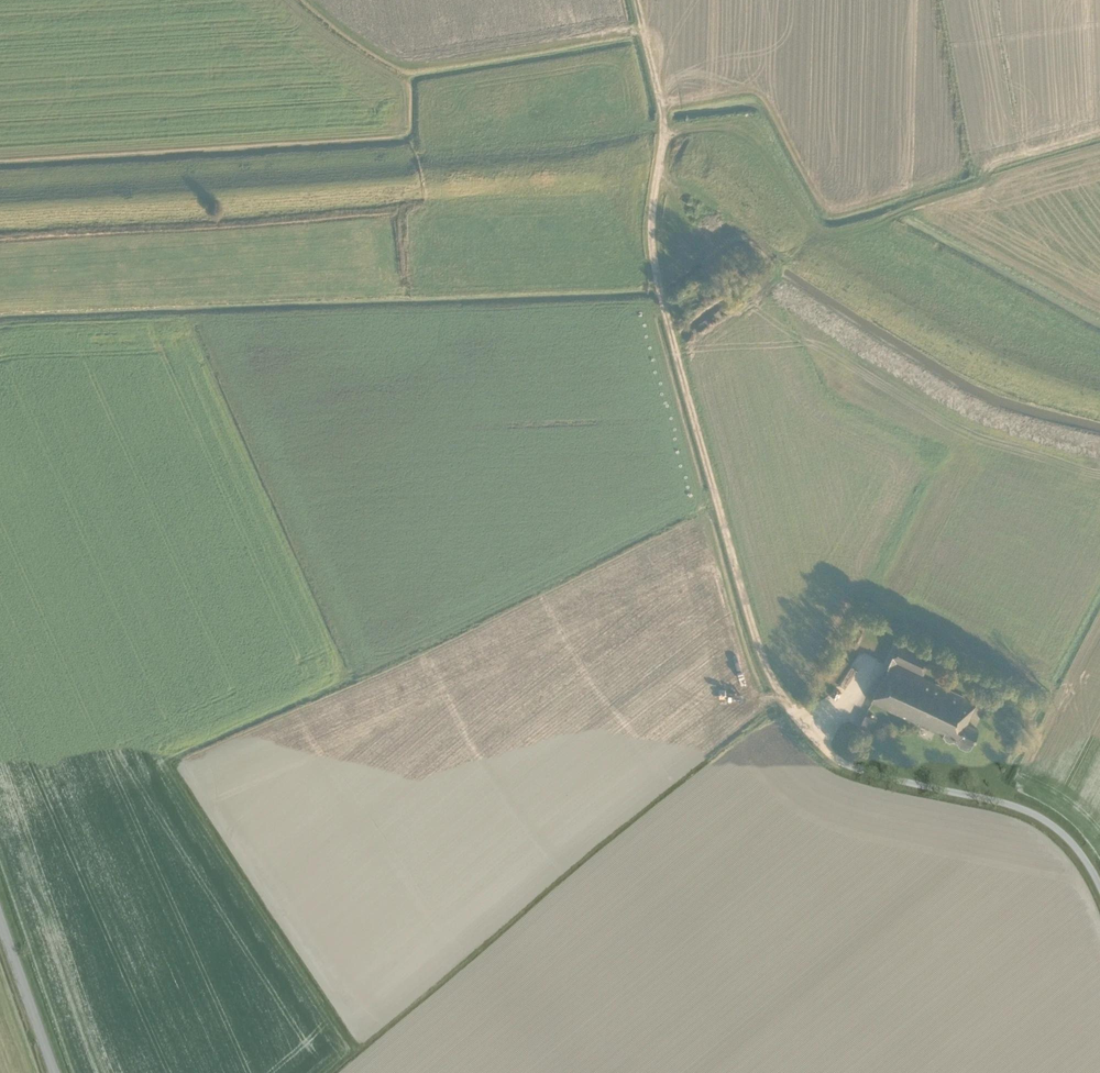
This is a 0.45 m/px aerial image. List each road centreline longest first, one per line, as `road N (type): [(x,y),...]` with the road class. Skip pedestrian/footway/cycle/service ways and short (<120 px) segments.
road 1 (tertiary): [(55,1072),(0,919)]

